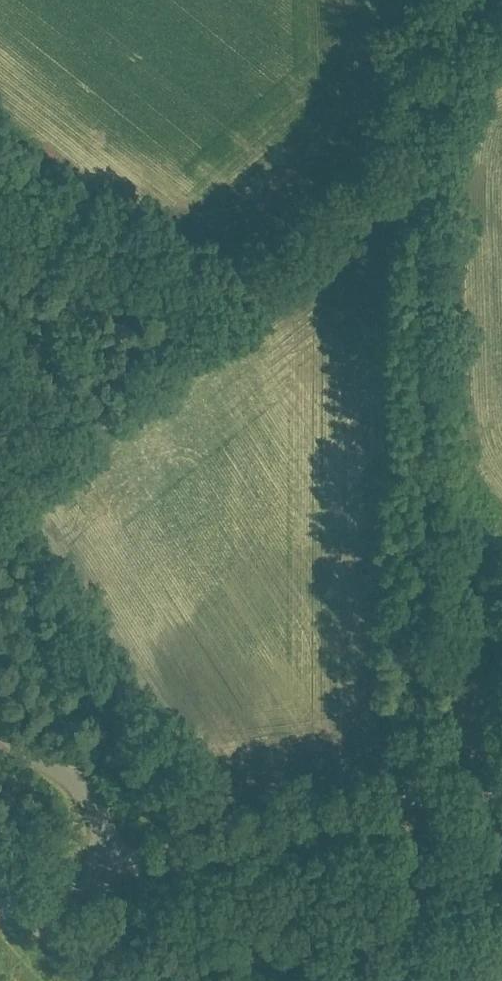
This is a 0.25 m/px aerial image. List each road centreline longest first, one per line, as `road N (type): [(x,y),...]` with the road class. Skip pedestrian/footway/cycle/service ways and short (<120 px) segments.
road 1 (track): [(382,743),(410,690),(416,615),(410,197),(430,104),(426,0)]
road 2 (unclassified): [(113,860),(269,816),(382,743)]
road 3 (unclassified): [(0,742),(52,755),(80,782),(113,860)]
road 4 (unclassified): [(0,905),(113,860)]

